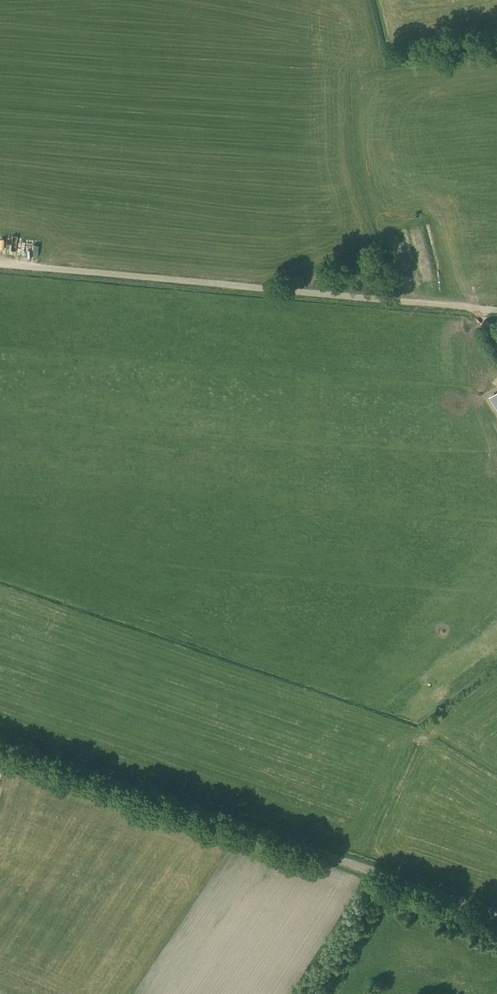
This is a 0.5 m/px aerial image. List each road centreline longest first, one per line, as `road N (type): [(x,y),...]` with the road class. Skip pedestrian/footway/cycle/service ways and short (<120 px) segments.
road 1 (unclassified): [(496,910),(0,747)]

